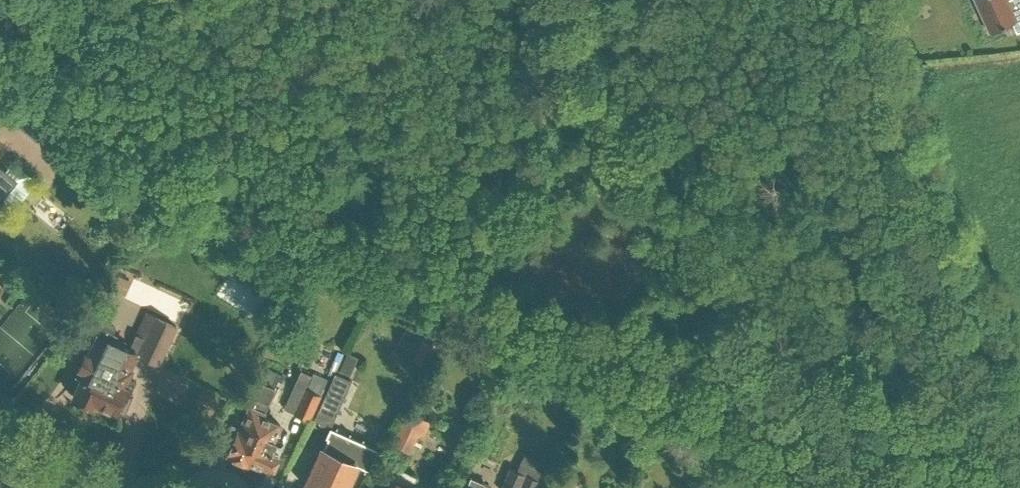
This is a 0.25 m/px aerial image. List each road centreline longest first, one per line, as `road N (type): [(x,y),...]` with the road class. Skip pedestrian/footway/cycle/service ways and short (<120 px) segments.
road 1 (unclassified): [(1004,487),(891,207),(871,114),(868,0)]

